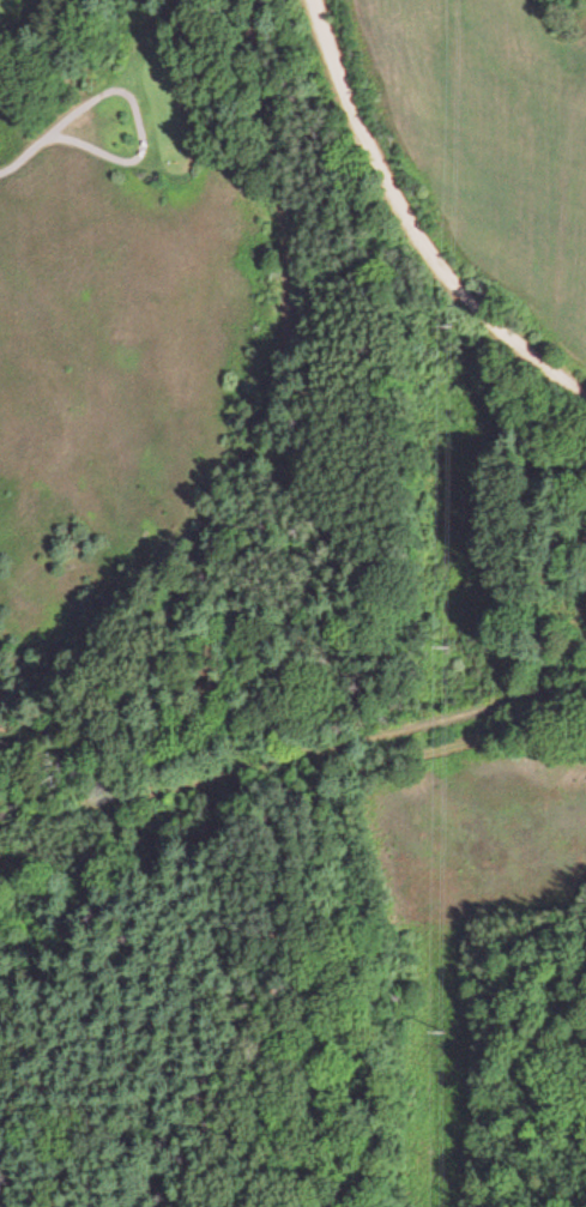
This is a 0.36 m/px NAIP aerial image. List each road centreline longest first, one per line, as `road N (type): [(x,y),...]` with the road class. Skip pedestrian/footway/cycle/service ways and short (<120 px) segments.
road 1 (residential): [(585,396),(499,336),(415,242),(342,92),(316,0)]

